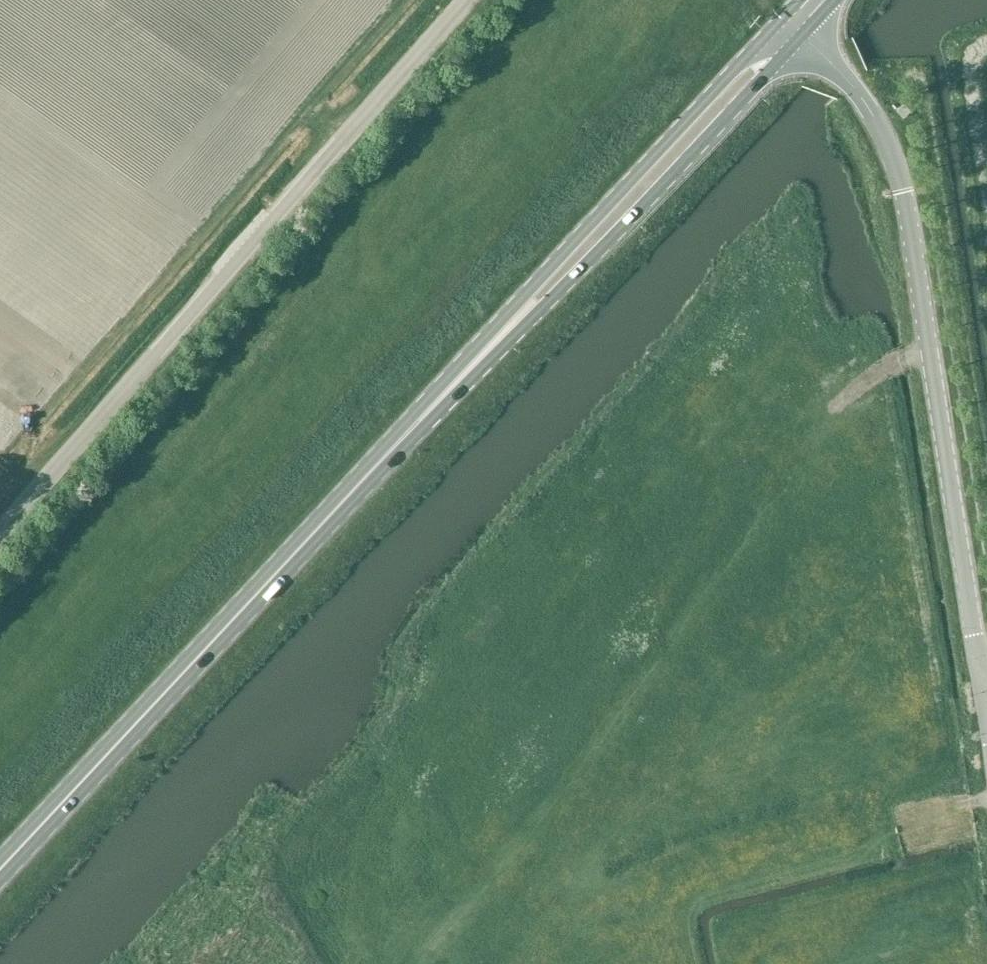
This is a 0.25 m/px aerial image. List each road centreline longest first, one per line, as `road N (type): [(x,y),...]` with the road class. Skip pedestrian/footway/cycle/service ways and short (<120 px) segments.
road 1 (primary): [(0,870),(794,25)]
road 2 (unclassified): [(0,540),(474,0)]
road 3 (unclassified): [(985,695),(905,193),(872,113),(794,25)]
road 4 (track): [(836,416),(630,708),(410,963)]

